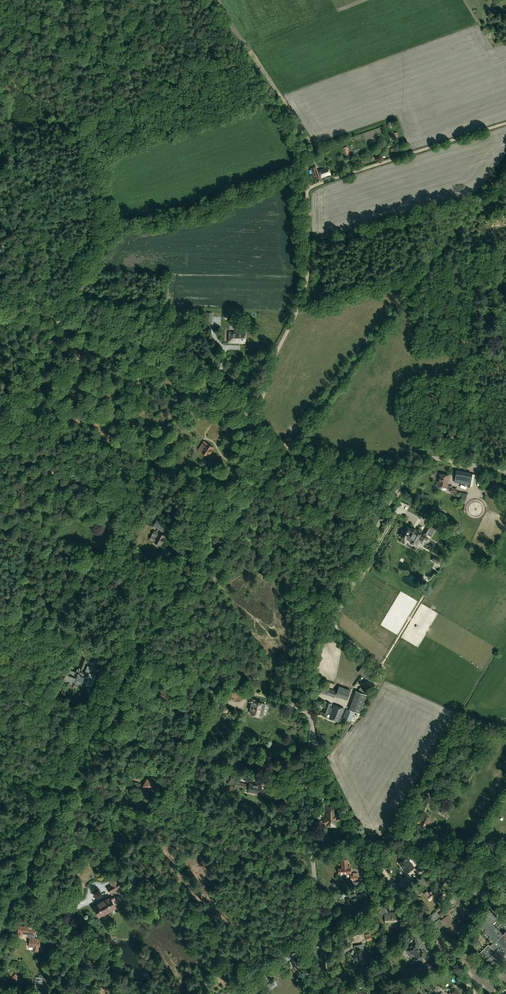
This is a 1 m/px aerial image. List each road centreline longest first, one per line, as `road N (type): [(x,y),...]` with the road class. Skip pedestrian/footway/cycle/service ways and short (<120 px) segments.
road 1 (track): [(0,471),(64,291),(119,219),(181,211),(309,161)]
road 2 (track): [(255,417),(271,358),(304,287),(308,185),(505,122)]
road 3 (unclassified): [(312,844),(312,645),(412,464)]
road 4 (track): [(0,623),(99,651),(122,650),(196,550),(238,440),(255,417)]
road 5 (unclassified): [(312,844),(286,847),(0,769)]
road 6 (track): [(255,417),(174,359),(0,298)]
road 7 (track): [(0,91),(47,313)]
road 8 (track): [(213,0),(312,150),(308,185)]
road 9 (track): [(366,841),(475,993)]
road 10 (track): [(412,464),(376,478),(329,472),(255,417)]
road 11 (unclassified): [(485,857),(375,841),(312,844)]
road 12 (residential): [(327,993),(312,844)]

